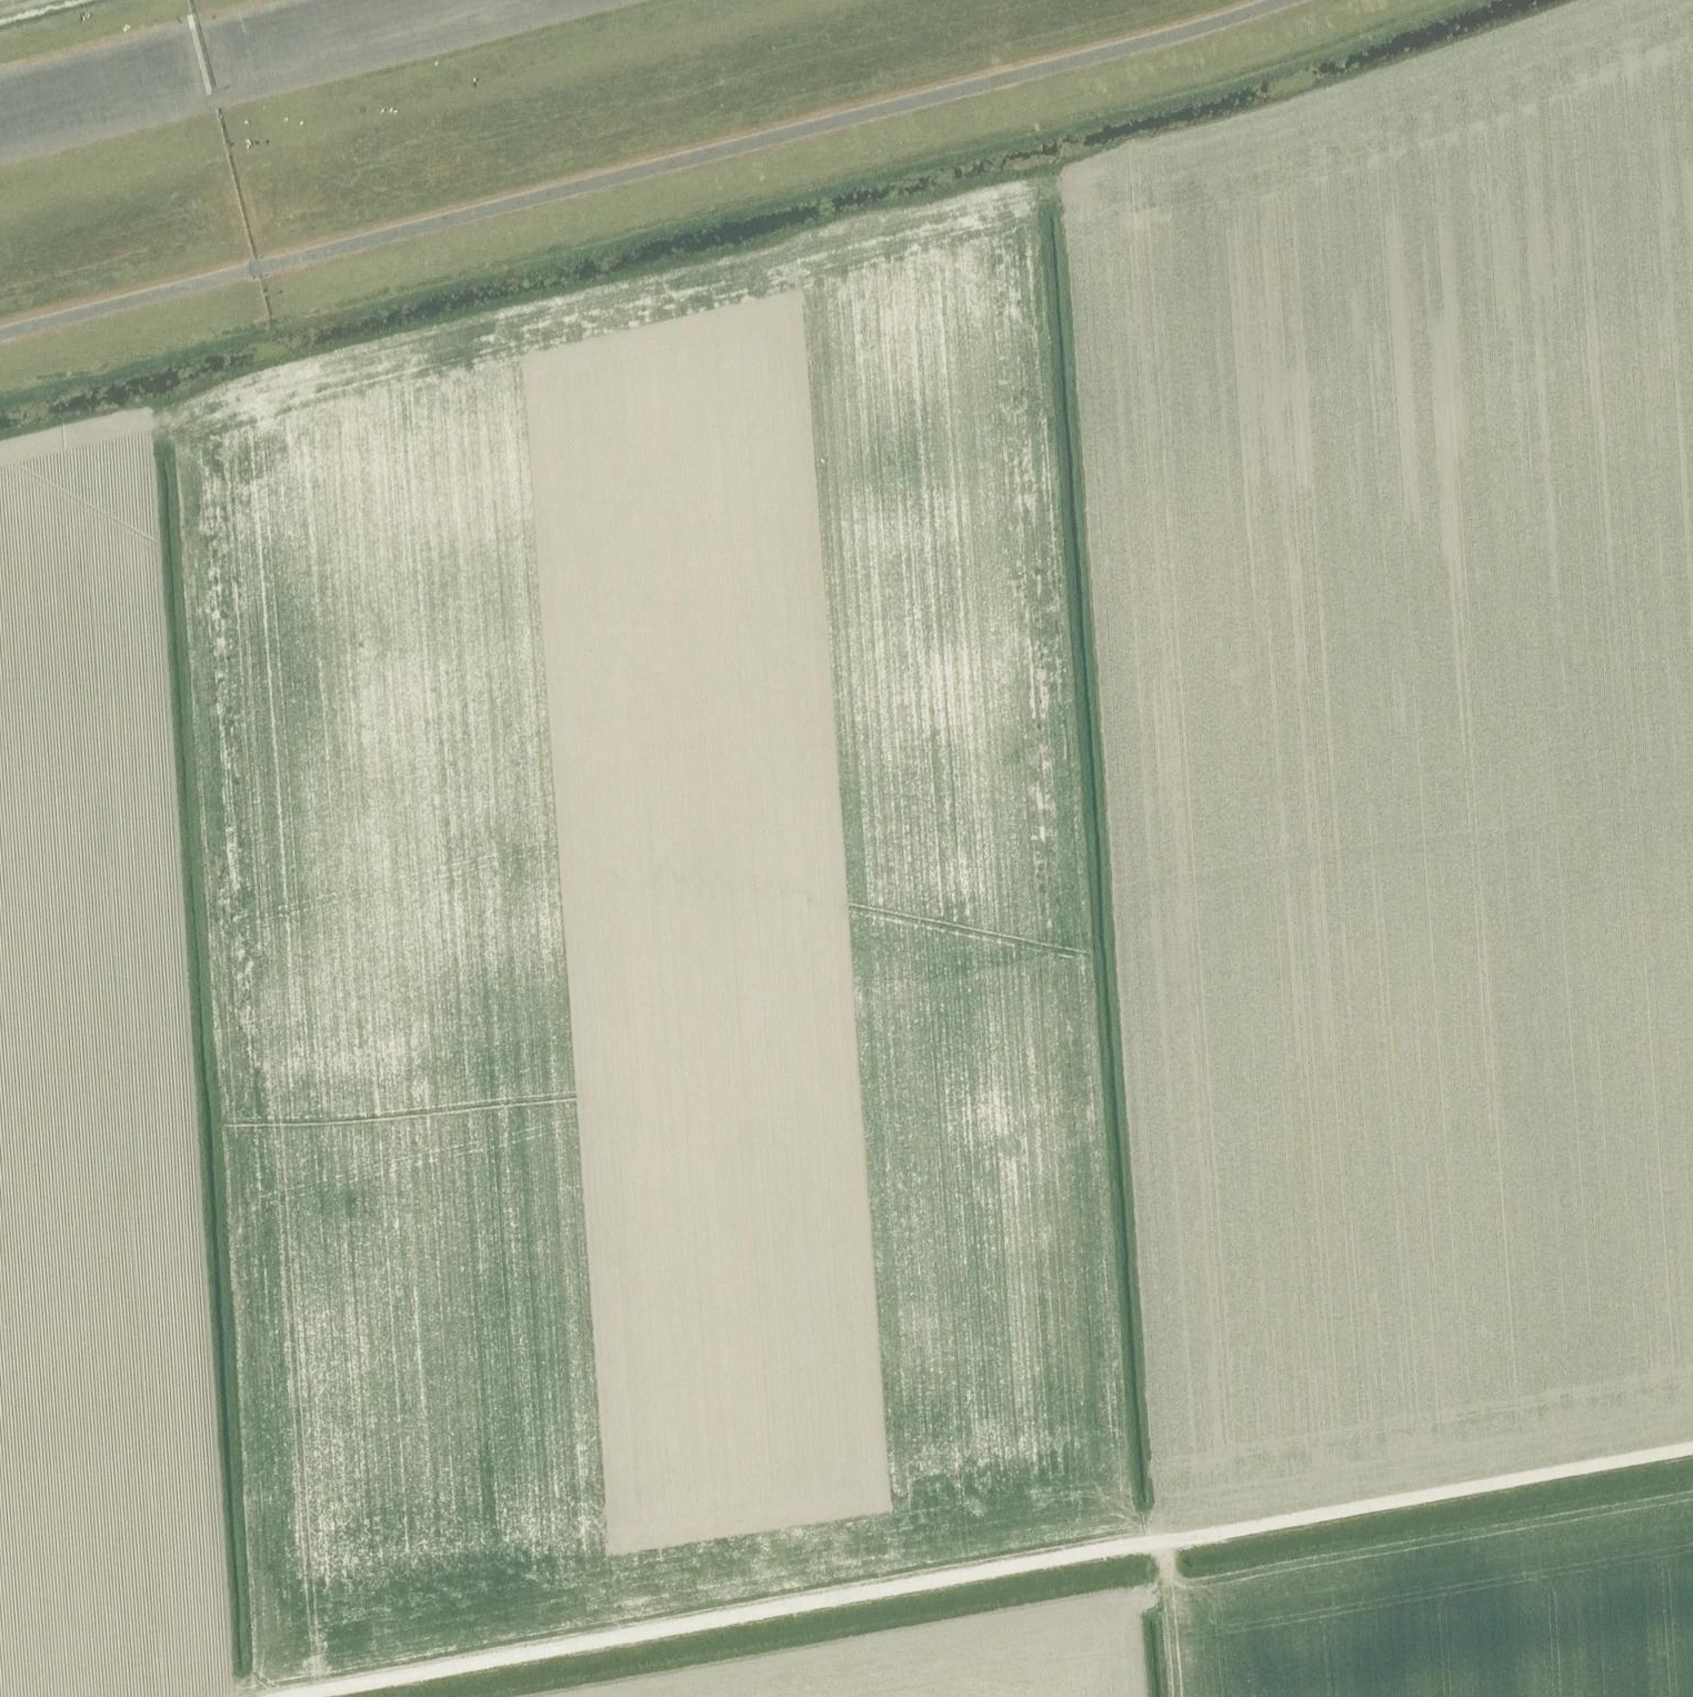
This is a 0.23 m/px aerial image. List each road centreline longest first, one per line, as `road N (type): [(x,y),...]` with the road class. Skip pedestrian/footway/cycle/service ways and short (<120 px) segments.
road 1 (unclassified): [(0,335),(1186,33),(1288,0)]

